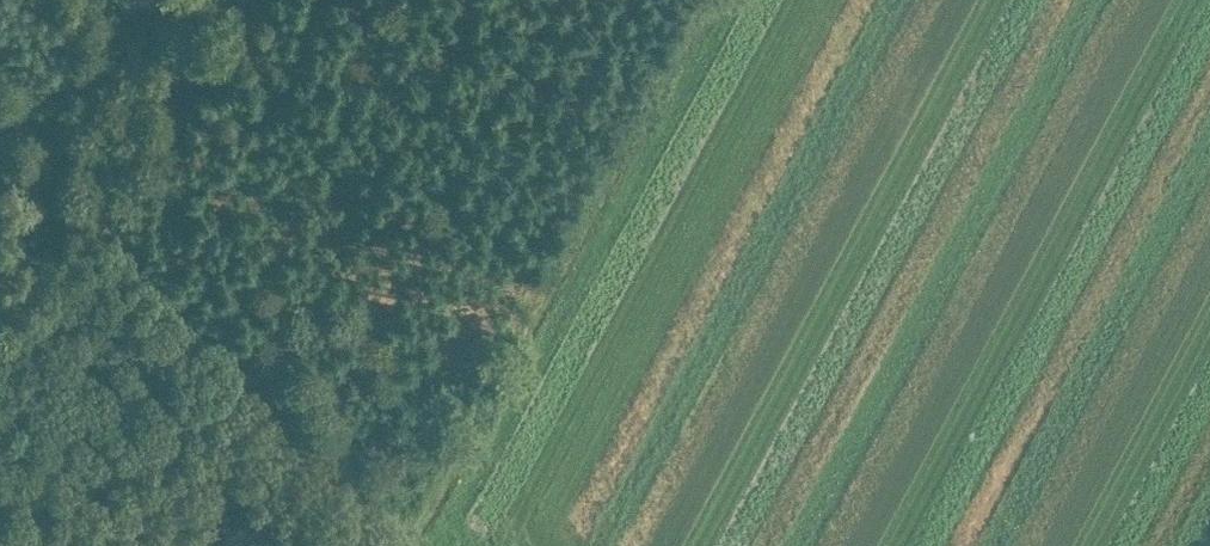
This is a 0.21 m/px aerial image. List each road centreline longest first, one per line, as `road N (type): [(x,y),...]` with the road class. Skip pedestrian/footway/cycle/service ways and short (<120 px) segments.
road 1 (track): [(712,0),(410,545)]
road 2 (track): [(174,288),(404,545)]

